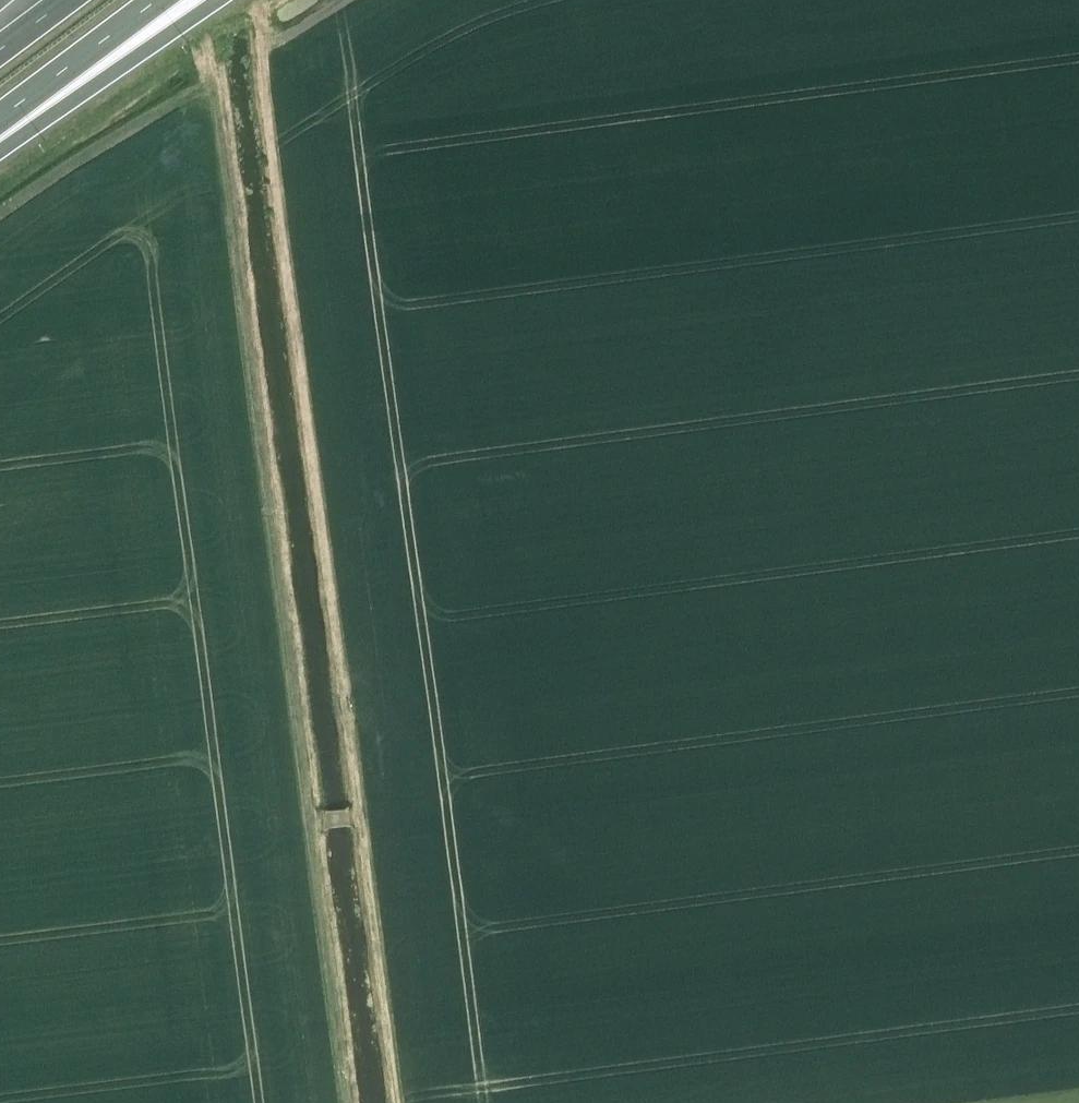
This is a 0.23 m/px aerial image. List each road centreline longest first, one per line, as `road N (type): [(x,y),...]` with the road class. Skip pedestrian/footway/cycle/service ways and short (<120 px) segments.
road 1 (motorway): [(0,146),(210,0)]
road 2 (motorway): [(0,121),(164,0)]

